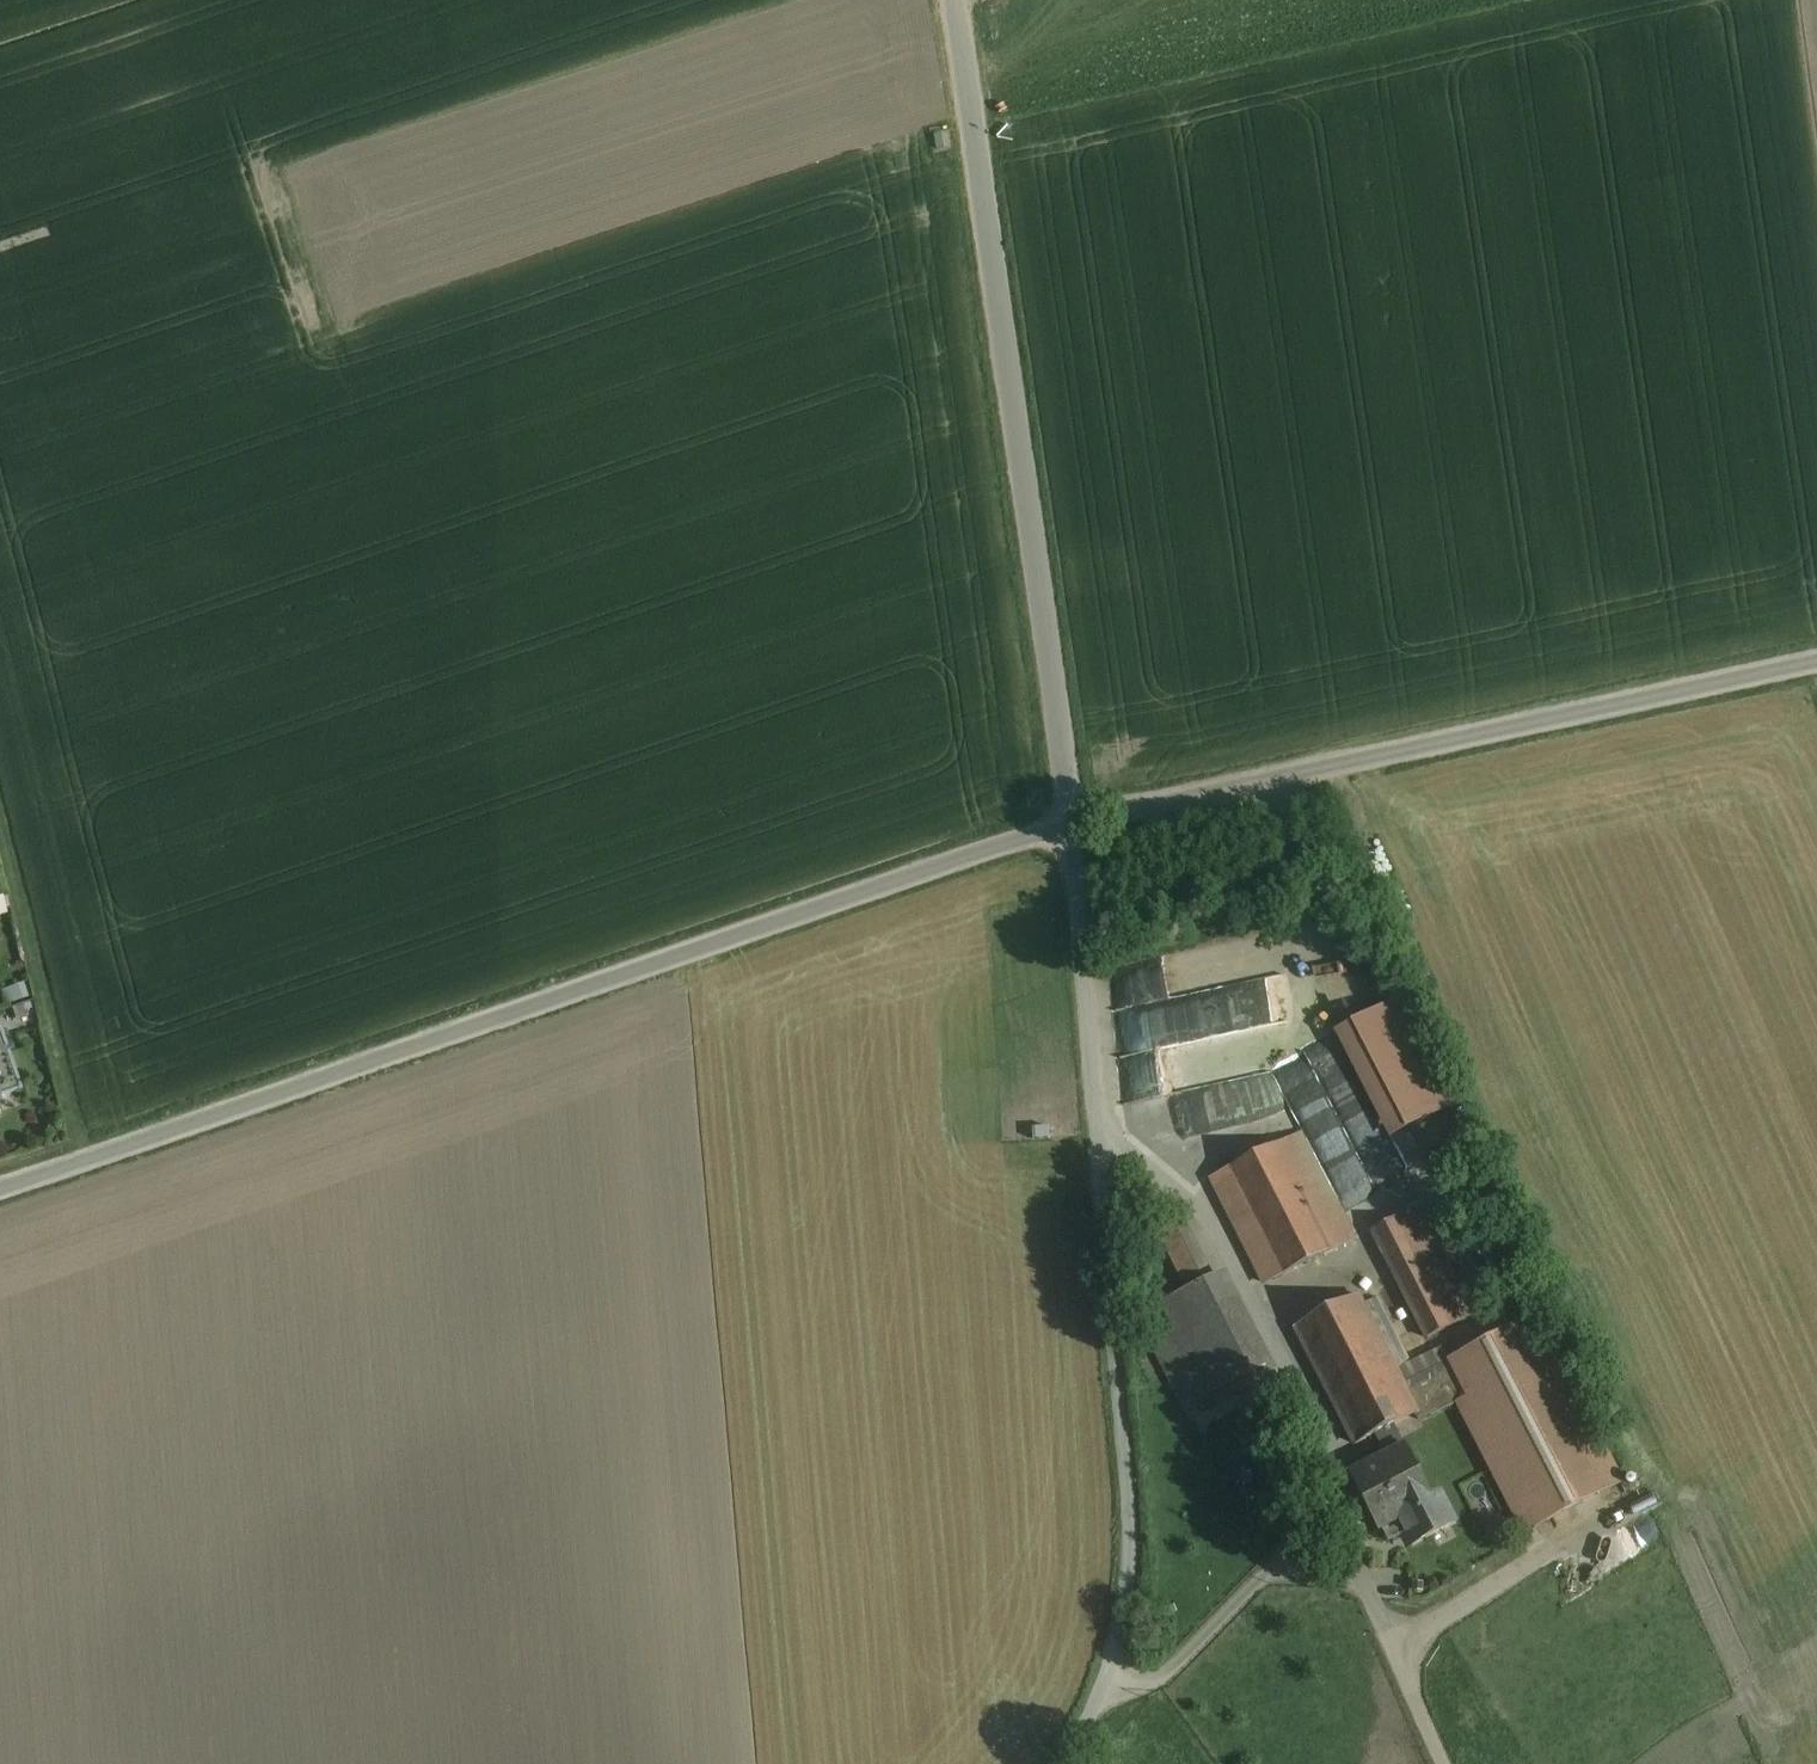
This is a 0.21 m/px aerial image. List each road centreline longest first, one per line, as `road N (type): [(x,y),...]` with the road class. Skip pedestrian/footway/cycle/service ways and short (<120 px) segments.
road 1 (unclassified): [(1071,820),(0,1189)]
road 2 (unclassified): [(1071,820),(1121,1404),(1128,1593),(1105,1684),(1065,1763)]
road 3 (residential): [(953,0),(1071,820)]
road 4 (unclassified): [(1816,662),(1071,820)]
road 5 (track): [(1324,1517),(1398,1655),(1442,1763)]

